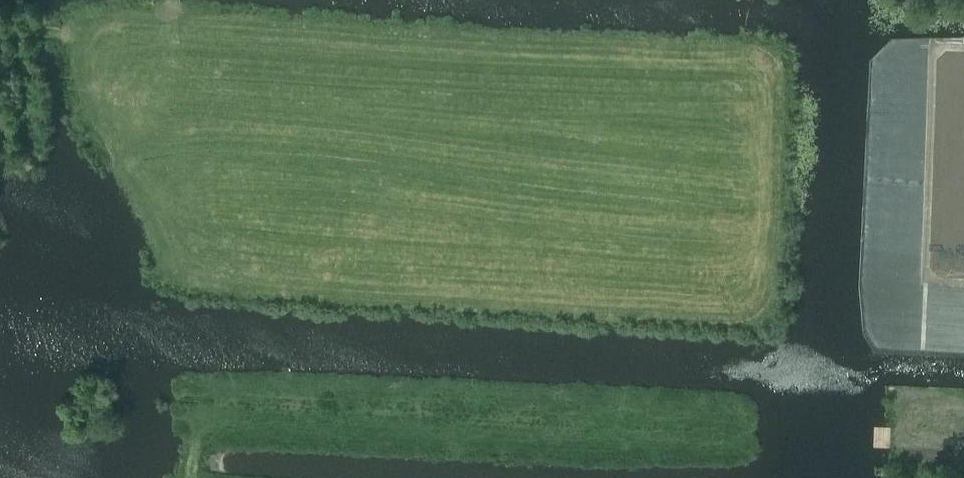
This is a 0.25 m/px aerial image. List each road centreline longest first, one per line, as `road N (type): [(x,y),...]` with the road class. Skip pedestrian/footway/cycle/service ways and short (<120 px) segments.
road 1 (track): [(963,49),(934,48),(926,280),(963,283)]

